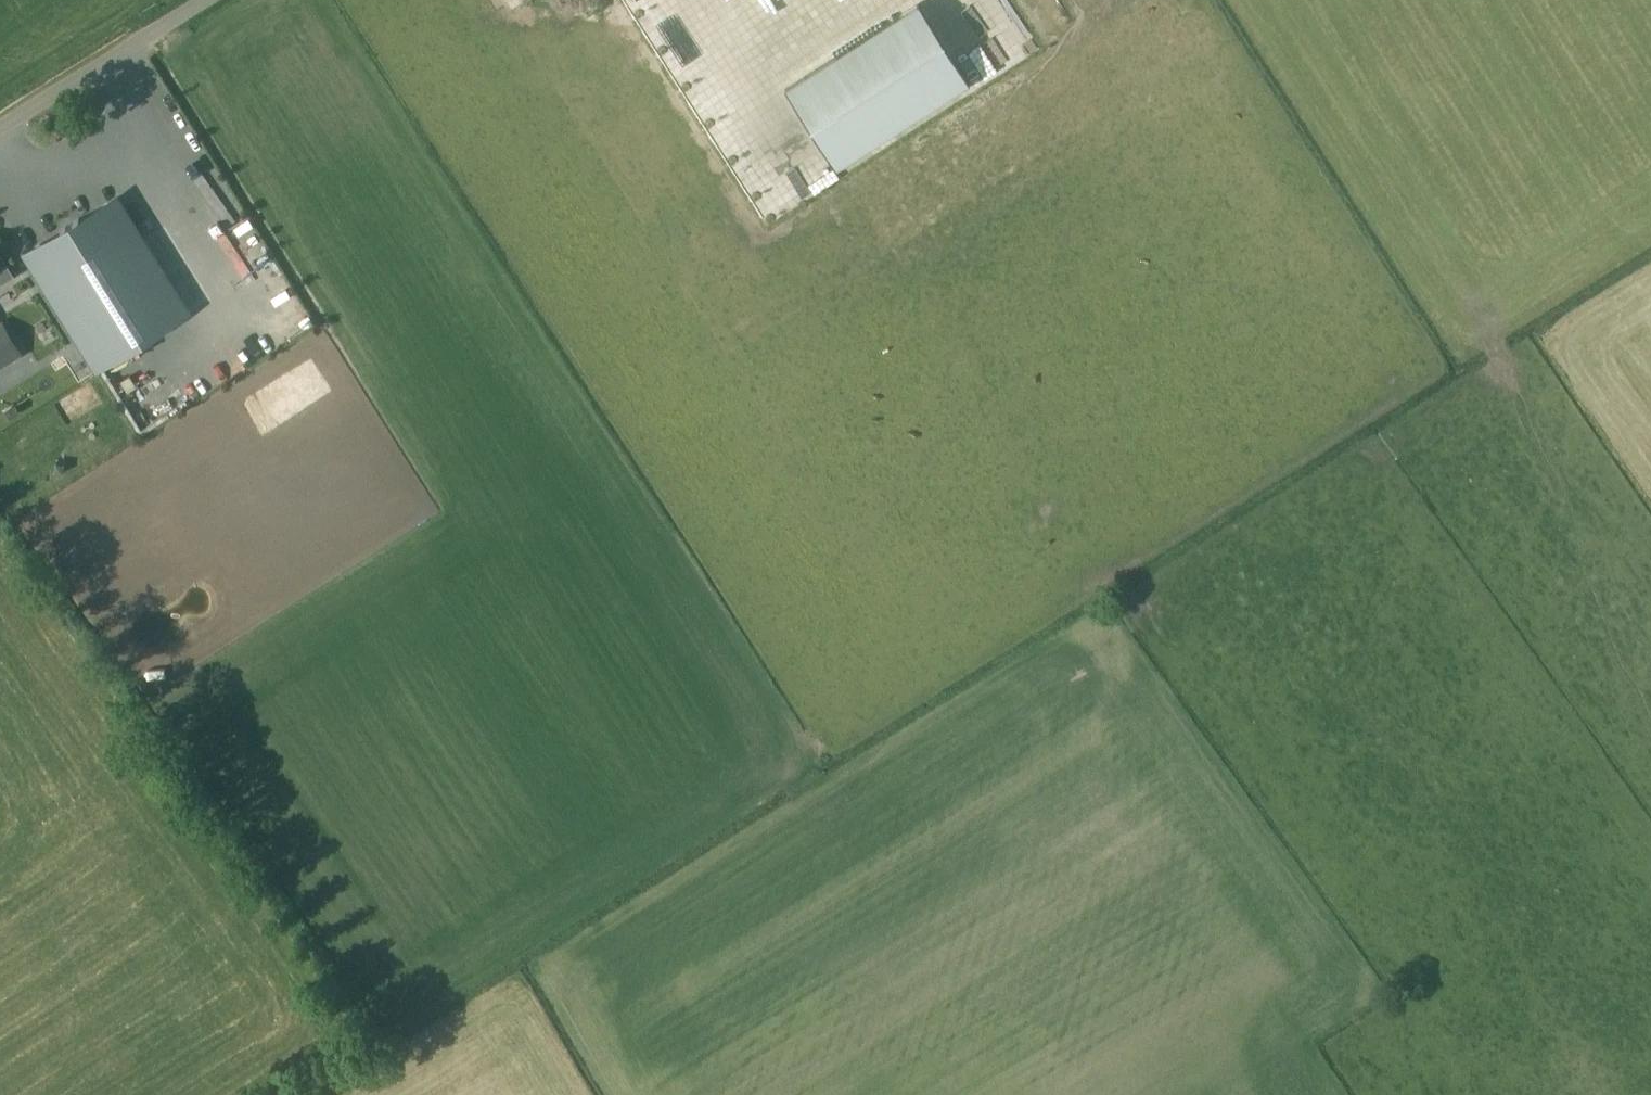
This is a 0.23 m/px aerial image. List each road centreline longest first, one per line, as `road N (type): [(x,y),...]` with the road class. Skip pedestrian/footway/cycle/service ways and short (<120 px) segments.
road 1 (unclassified): [(0,129),(202,0)]

